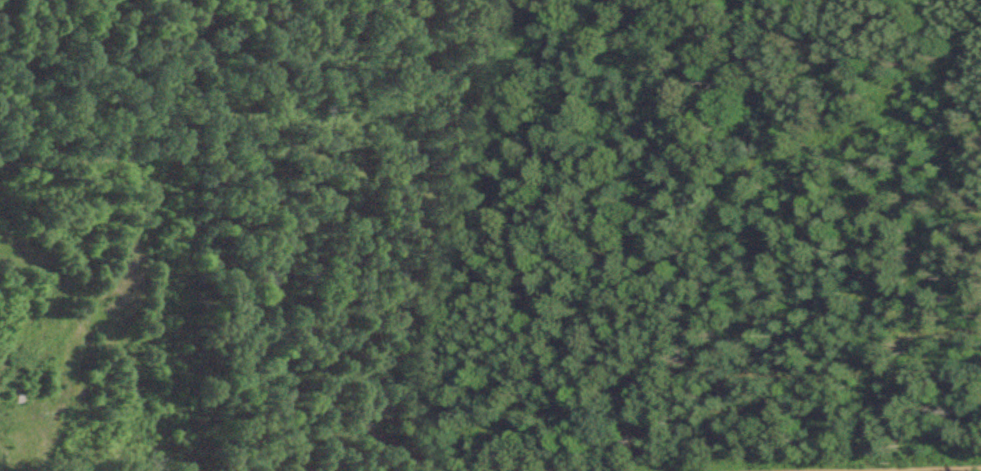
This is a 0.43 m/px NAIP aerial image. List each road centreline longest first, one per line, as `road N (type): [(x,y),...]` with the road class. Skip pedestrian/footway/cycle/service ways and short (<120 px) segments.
road 1 (residential): [(0,460),(529,456),(709,443),(980,439)]

